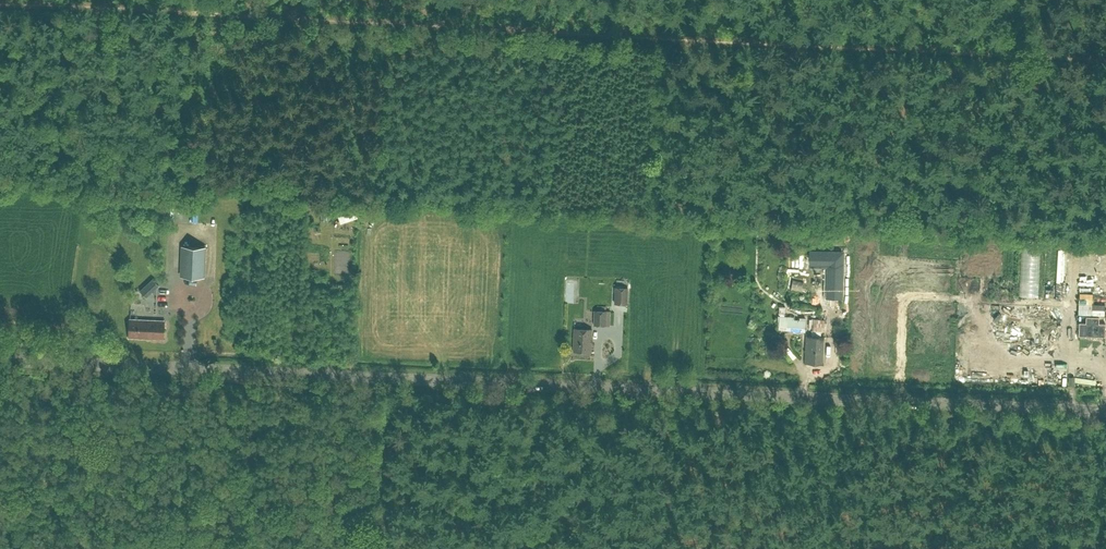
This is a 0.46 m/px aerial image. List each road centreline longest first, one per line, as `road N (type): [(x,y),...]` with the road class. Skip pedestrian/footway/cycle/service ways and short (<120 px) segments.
road 1 (track): [(0,4),(1105,59)]
road 2 (tertiary): [(1105,412),(0,359)]

